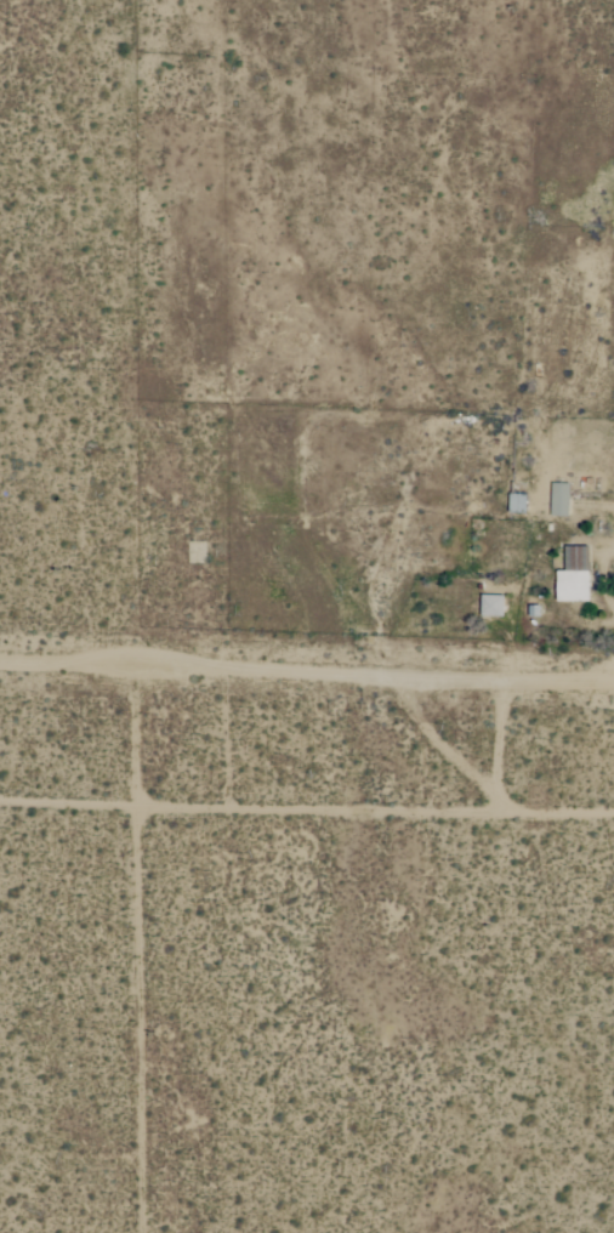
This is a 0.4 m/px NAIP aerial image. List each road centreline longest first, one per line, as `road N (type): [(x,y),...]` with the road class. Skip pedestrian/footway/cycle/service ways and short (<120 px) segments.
road 1 (track): [(0,698),(126,666),(613,683)]
road 2 (track): [(126,666),(140,1232)]

